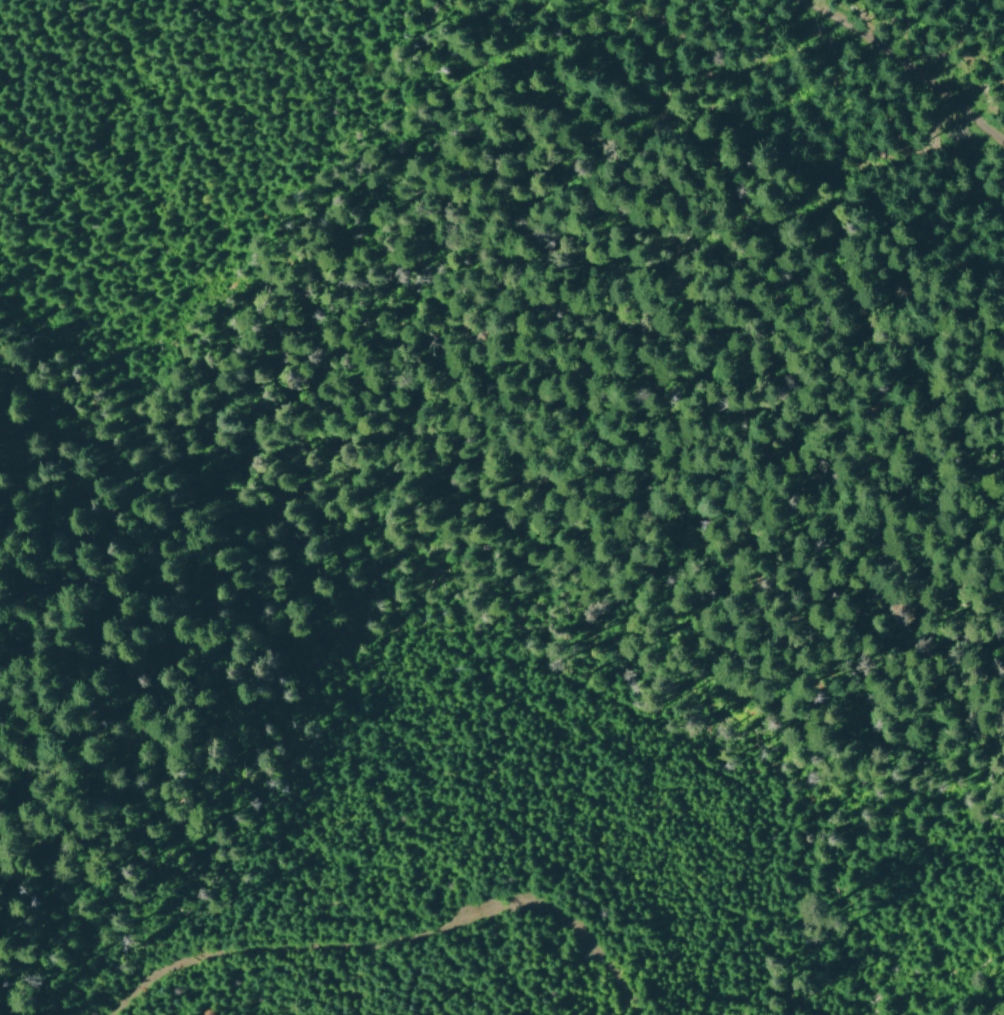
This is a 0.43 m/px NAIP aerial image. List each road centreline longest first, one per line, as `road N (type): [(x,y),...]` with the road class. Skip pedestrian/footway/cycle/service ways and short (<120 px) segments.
road 1 (track): [(101,1014),(172,963),(214,951),(365,947),(502,908),(557,917),(583,938),(624,998)]
road 2 (residential): [(798,0),(924,79),(1003,145)]

